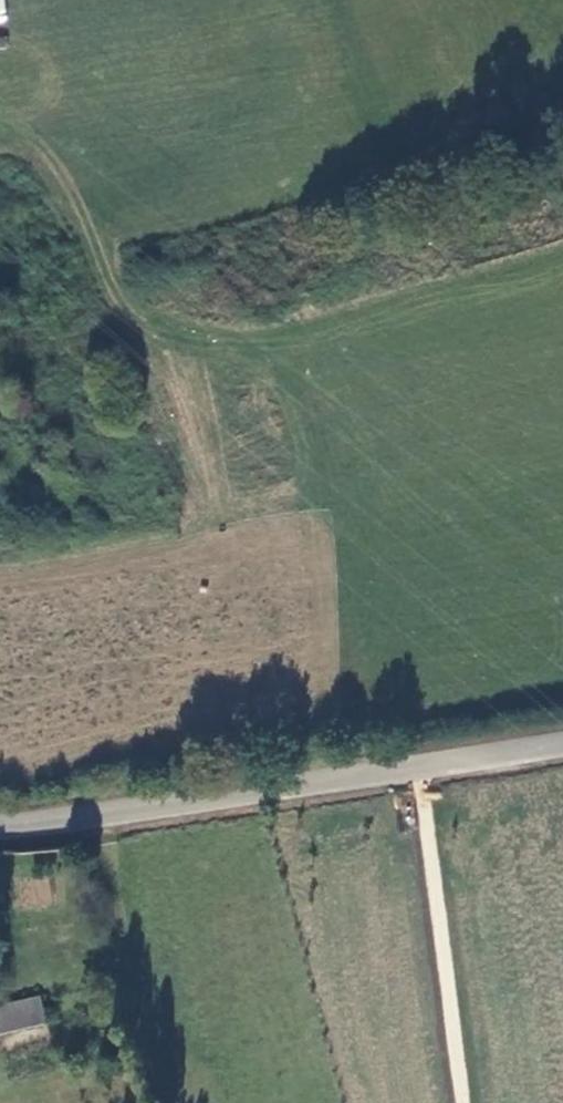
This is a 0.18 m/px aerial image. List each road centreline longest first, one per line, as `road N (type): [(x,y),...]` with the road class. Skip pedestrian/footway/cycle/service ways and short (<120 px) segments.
road 1 (unclassified): [(0,829),(562,745)]

